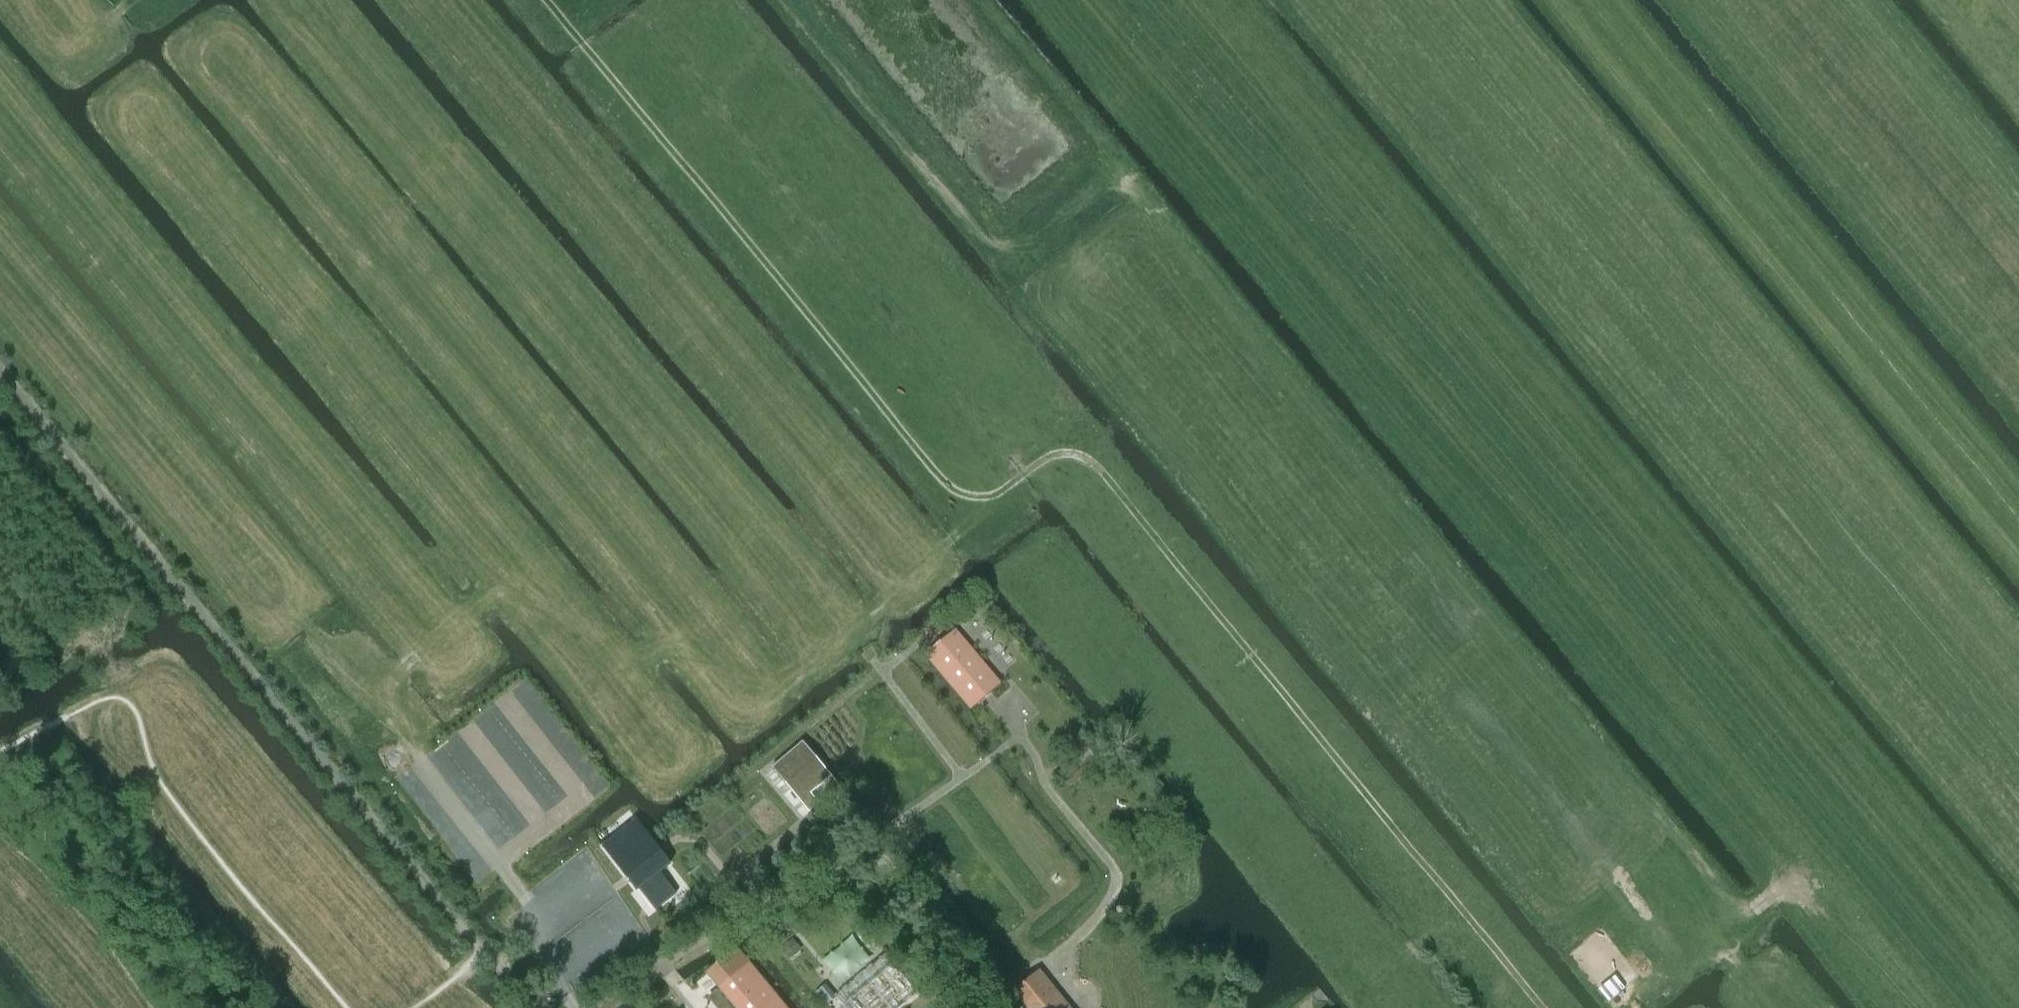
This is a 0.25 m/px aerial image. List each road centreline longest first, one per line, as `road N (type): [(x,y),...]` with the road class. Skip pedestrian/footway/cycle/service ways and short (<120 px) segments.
road 1 (track): [(1541,1007),(1100,468),(1085,456),(1053,454),(984,497),(953,487),(547,0)]

